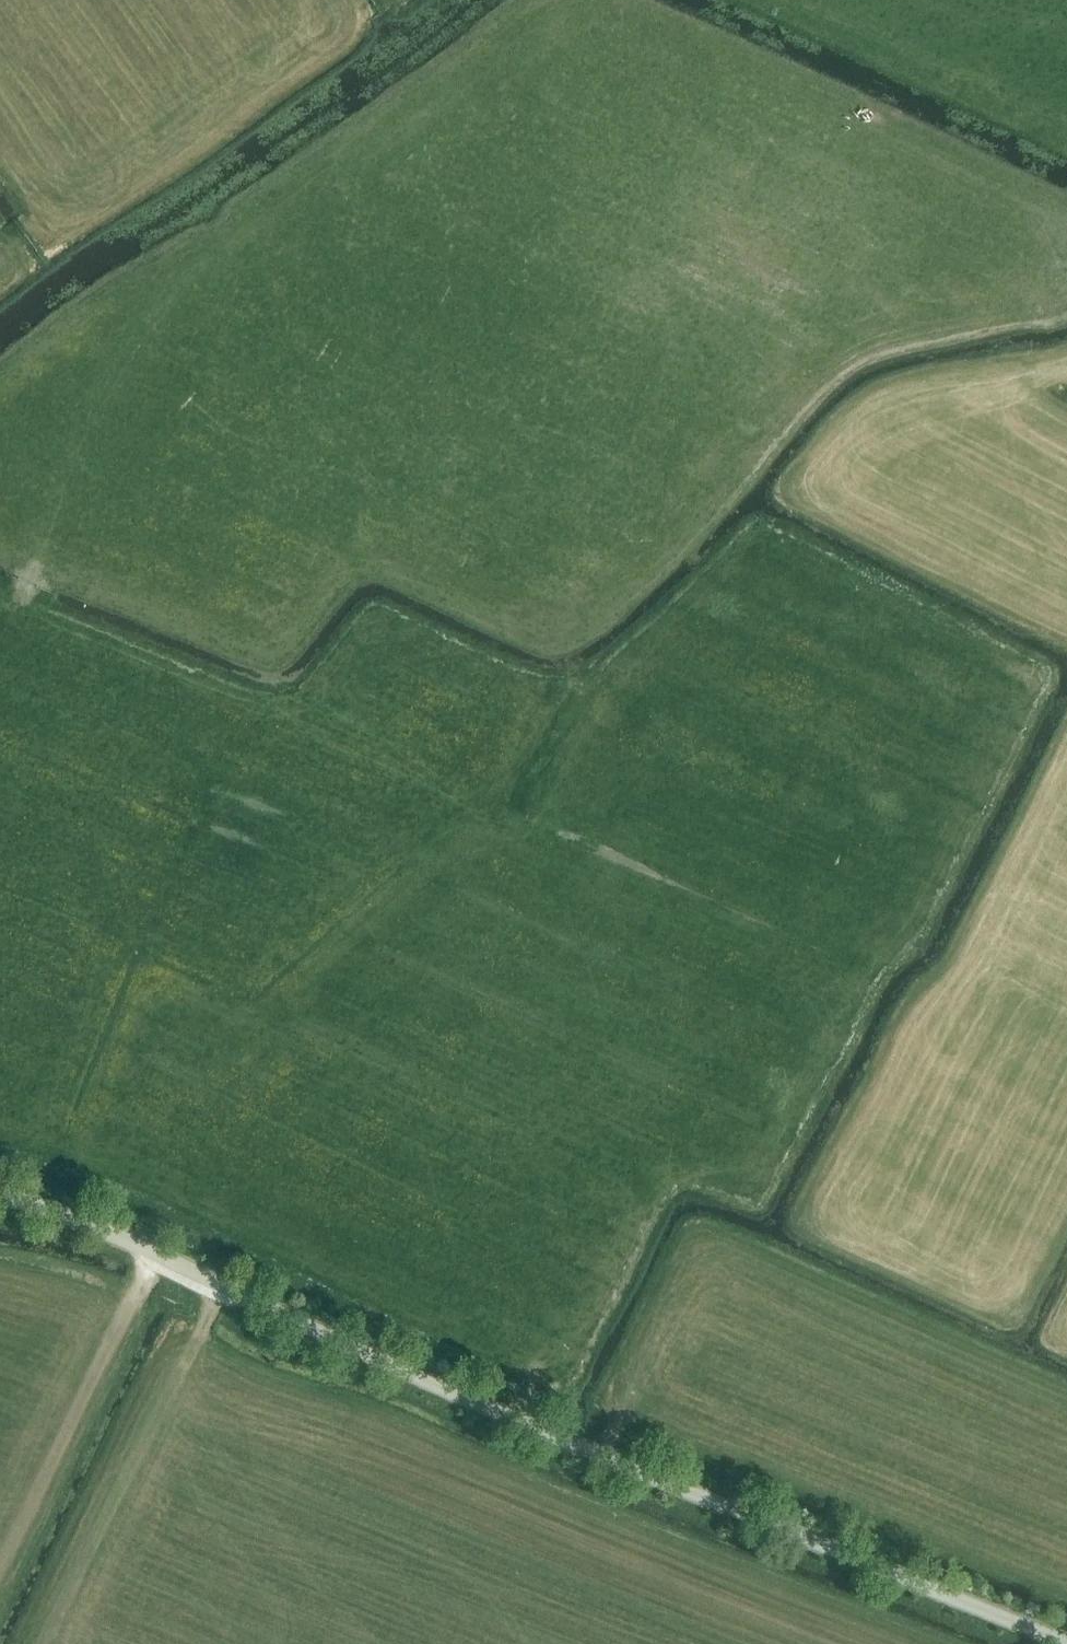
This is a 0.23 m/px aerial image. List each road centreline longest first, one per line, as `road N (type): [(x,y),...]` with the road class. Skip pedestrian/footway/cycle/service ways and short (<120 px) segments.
road 1 (tertiary): [(1066,1643),(505,1416),(149,1250),(0,1192)]

